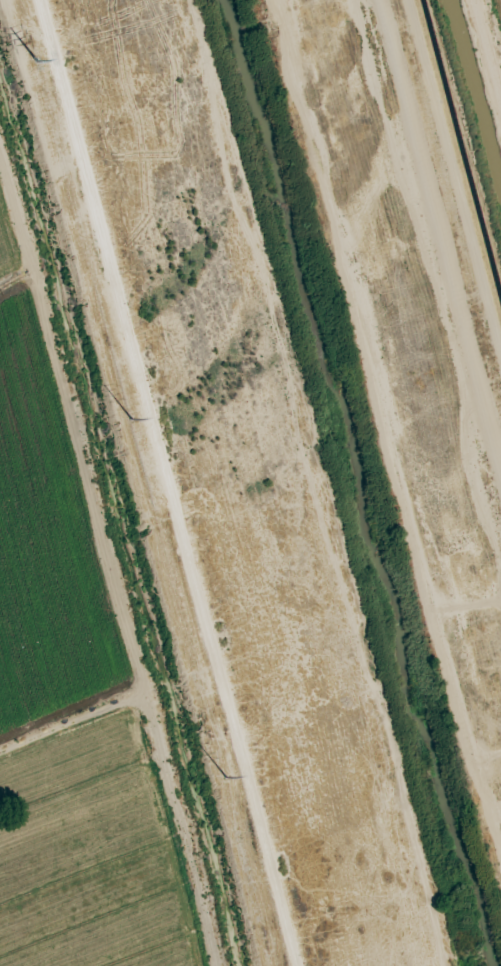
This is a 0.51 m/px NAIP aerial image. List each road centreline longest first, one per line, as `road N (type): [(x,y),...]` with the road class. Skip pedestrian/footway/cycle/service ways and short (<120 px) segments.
road 1 (residential): [(500,382),(401,0)]

